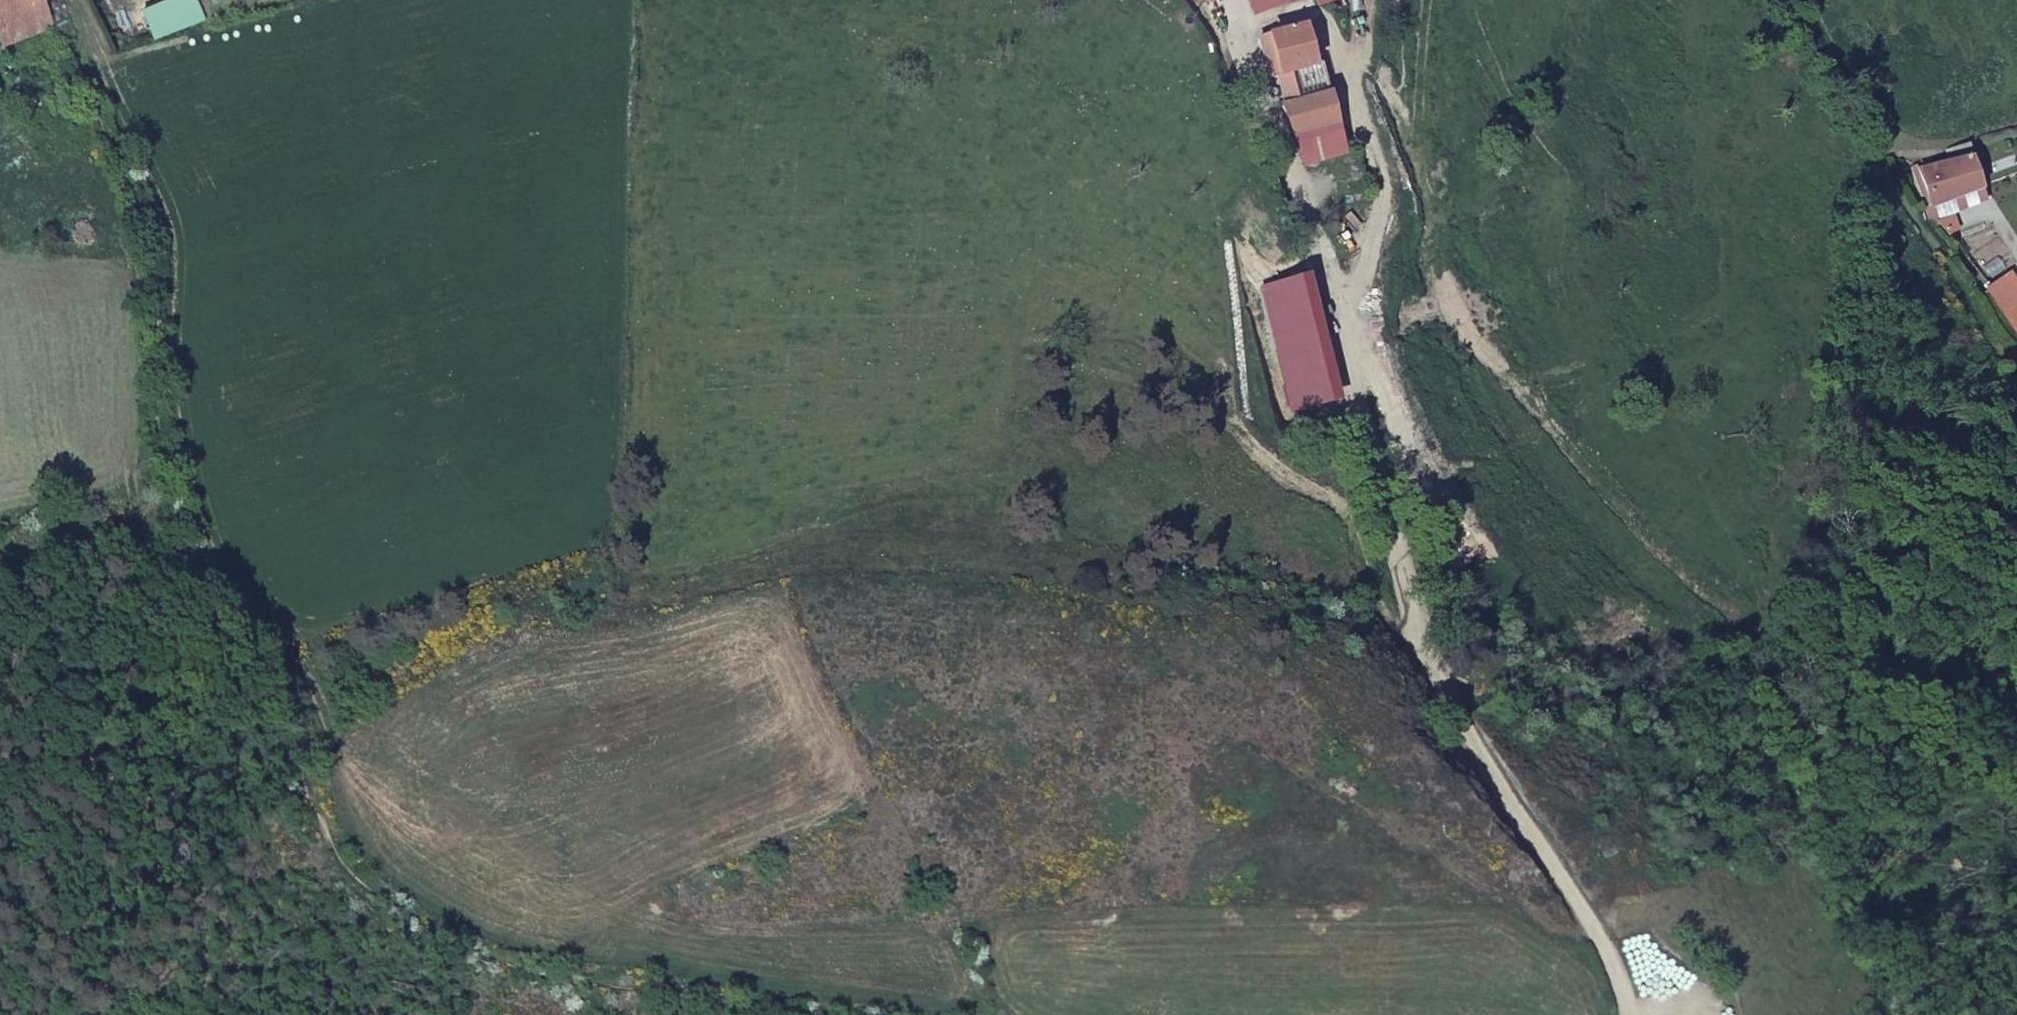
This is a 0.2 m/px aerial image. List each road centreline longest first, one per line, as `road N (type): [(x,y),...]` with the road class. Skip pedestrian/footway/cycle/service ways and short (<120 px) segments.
road 1 (unclassified): [(1248,0),(1302,167)]

